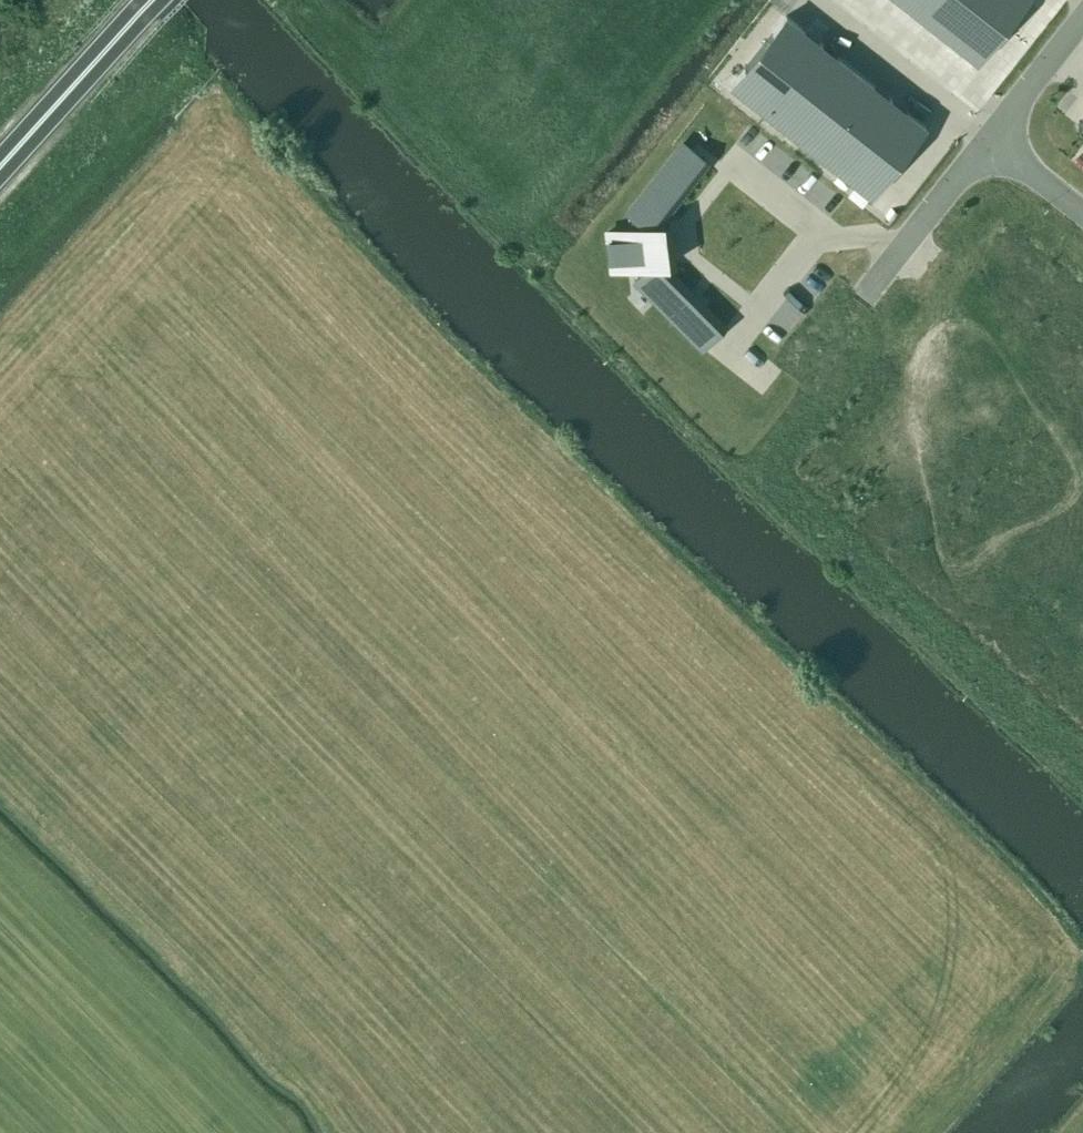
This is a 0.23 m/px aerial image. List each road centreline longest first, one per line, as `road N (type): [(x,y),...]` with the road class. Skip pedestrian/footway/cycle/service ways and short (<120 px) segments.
road 1 (trunk): [(0,164),(151,0)]
road 2 (unclassified): [(879,280),(991,141)]
road 3 (unclassified): [(991,141),(1082,21)]

